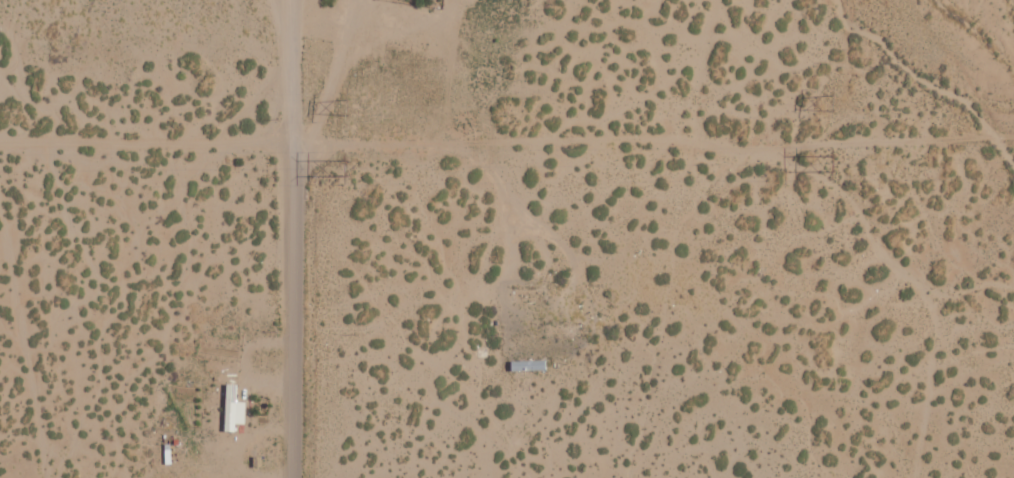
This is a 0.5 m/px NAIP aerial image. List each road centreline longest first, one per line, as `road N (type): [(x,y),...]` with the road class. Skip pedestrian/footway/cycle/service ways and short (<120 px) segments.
road 1 (residential): [(37,477),(0,271)]

